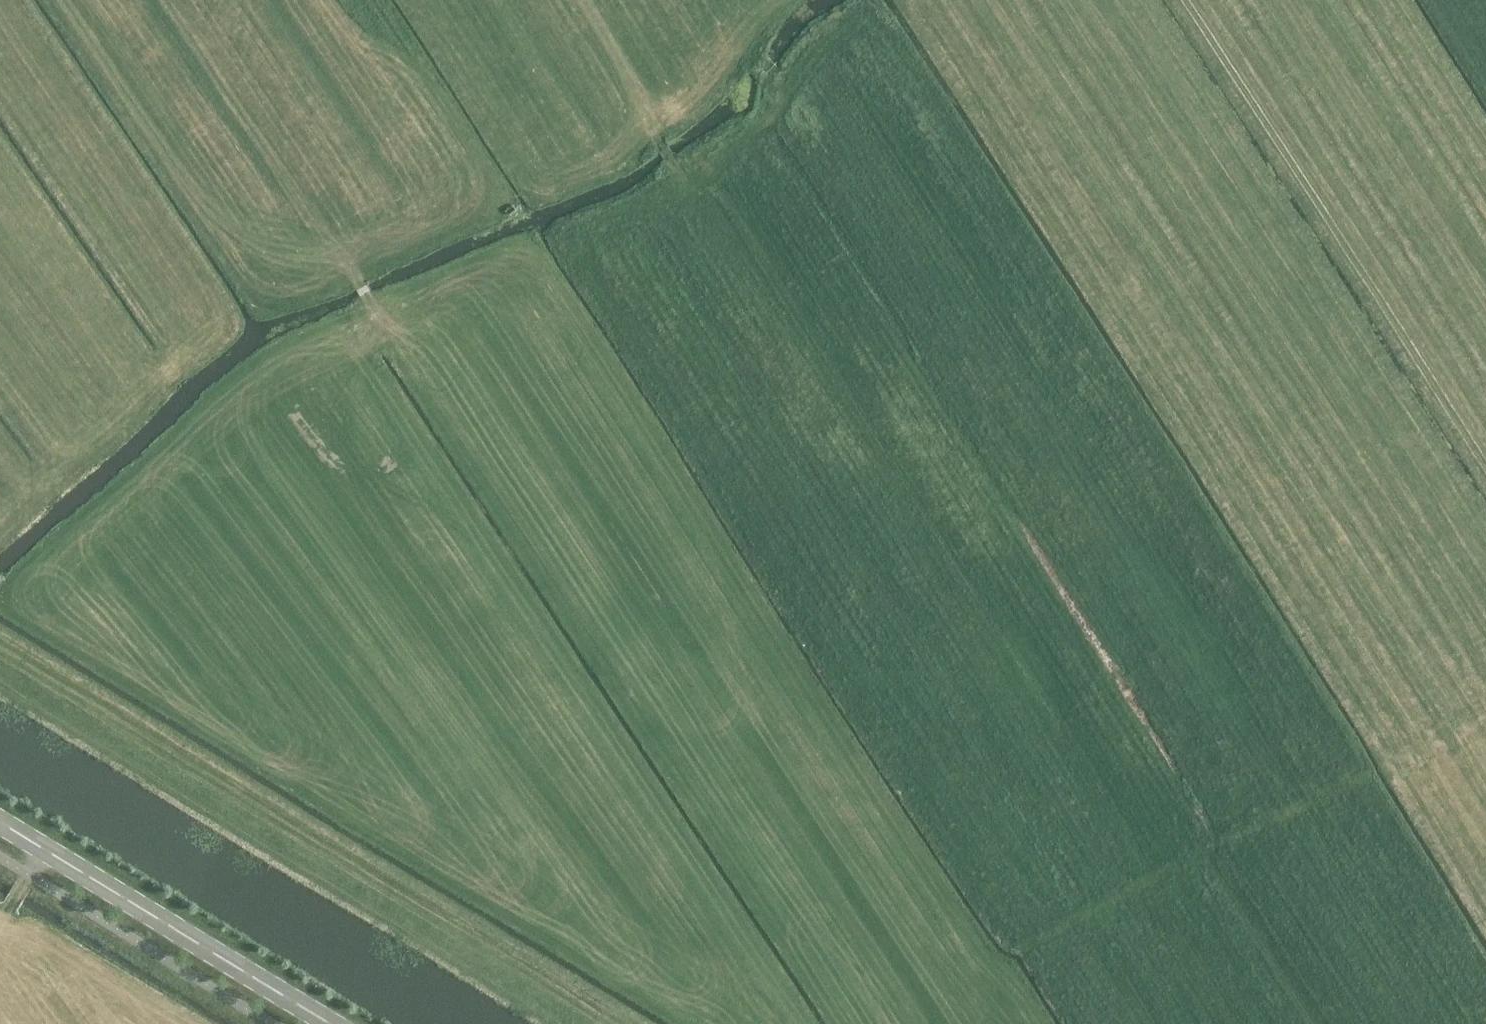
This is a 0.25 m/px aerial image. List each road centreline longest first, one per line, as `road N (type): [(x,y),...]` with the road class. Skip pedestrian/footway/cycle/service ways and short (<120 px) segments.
road 1 (track): [(1182,0),(1485,469)]
road 2 (track): [(354,357),(386,334),(358,284),(345,270),(273,256),(209,222),(53,0)]
road 3 (tertiary): [(328,1023),(0,824)]
road 4 (track): [(674,166),(589,0)]

